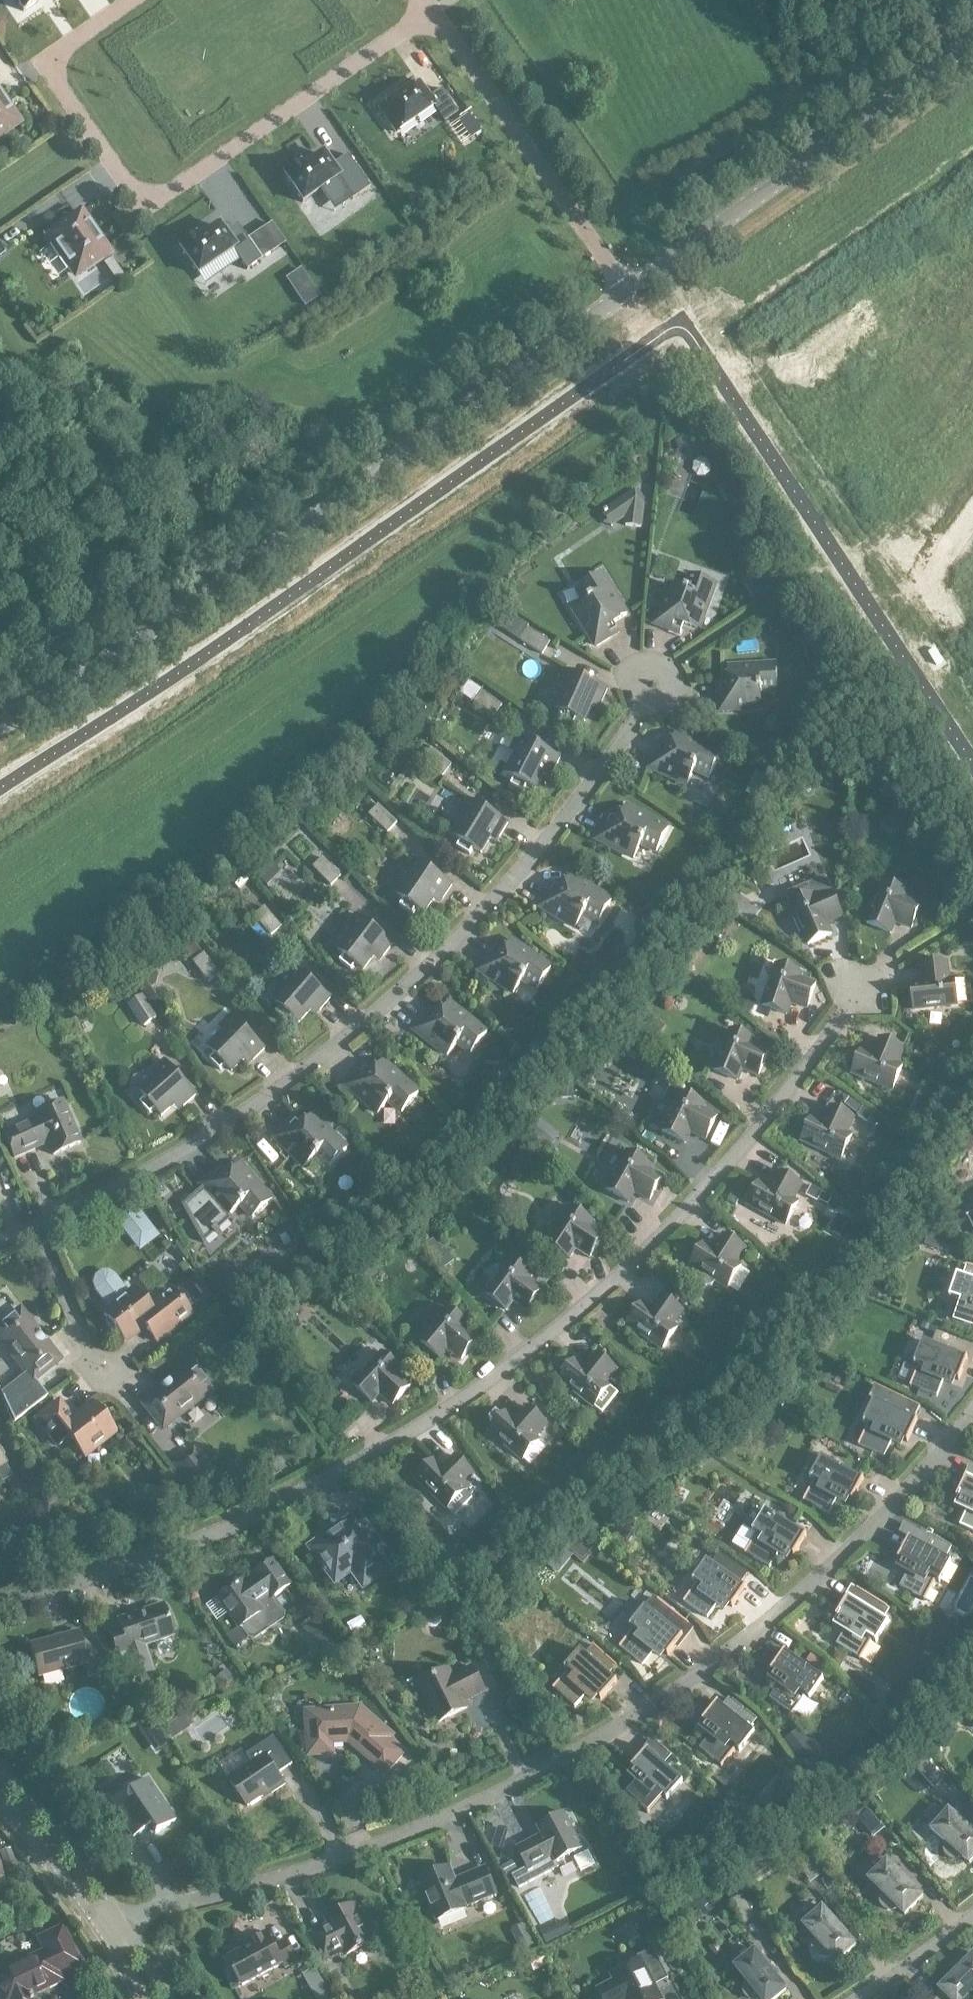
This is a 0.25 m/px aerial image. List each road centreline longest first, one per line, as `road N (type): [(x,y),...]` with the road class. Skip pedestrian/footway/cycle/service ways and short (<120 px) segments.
road 1 (residential): [(0,1605),(111,1576),(225,1533),(439,1419),(613,1288),(677,1226),(790,1099),(861,991)]
road 2 (residential): [(121,1909),(290,1874),(552,1764),(689,1683),(818,1580),(972,1414)]
road 3 (residential): [(37,1227),(196,1146),(400,995),(590,791),(651,690)]
road 4 (tertiary): [(0,728),(219,584),(629,289)]
road 5 (residential): [(130,0),(44,60),(135,197),(159,200),(433,11)]
road 6 (tertiary): [(629,289),(972,41)]
road 7 (residential): [(629,289),(433,11)]
road 8 (unclassified): [(121,1909),(0,1763)]
road 9 (residential): [(107,1372),(91,1354),(37,1227)]
road 10 (unclassified): [(0,1801),(96,1916)]
road 11 (residential): [(865,1998),(972,1918)]

